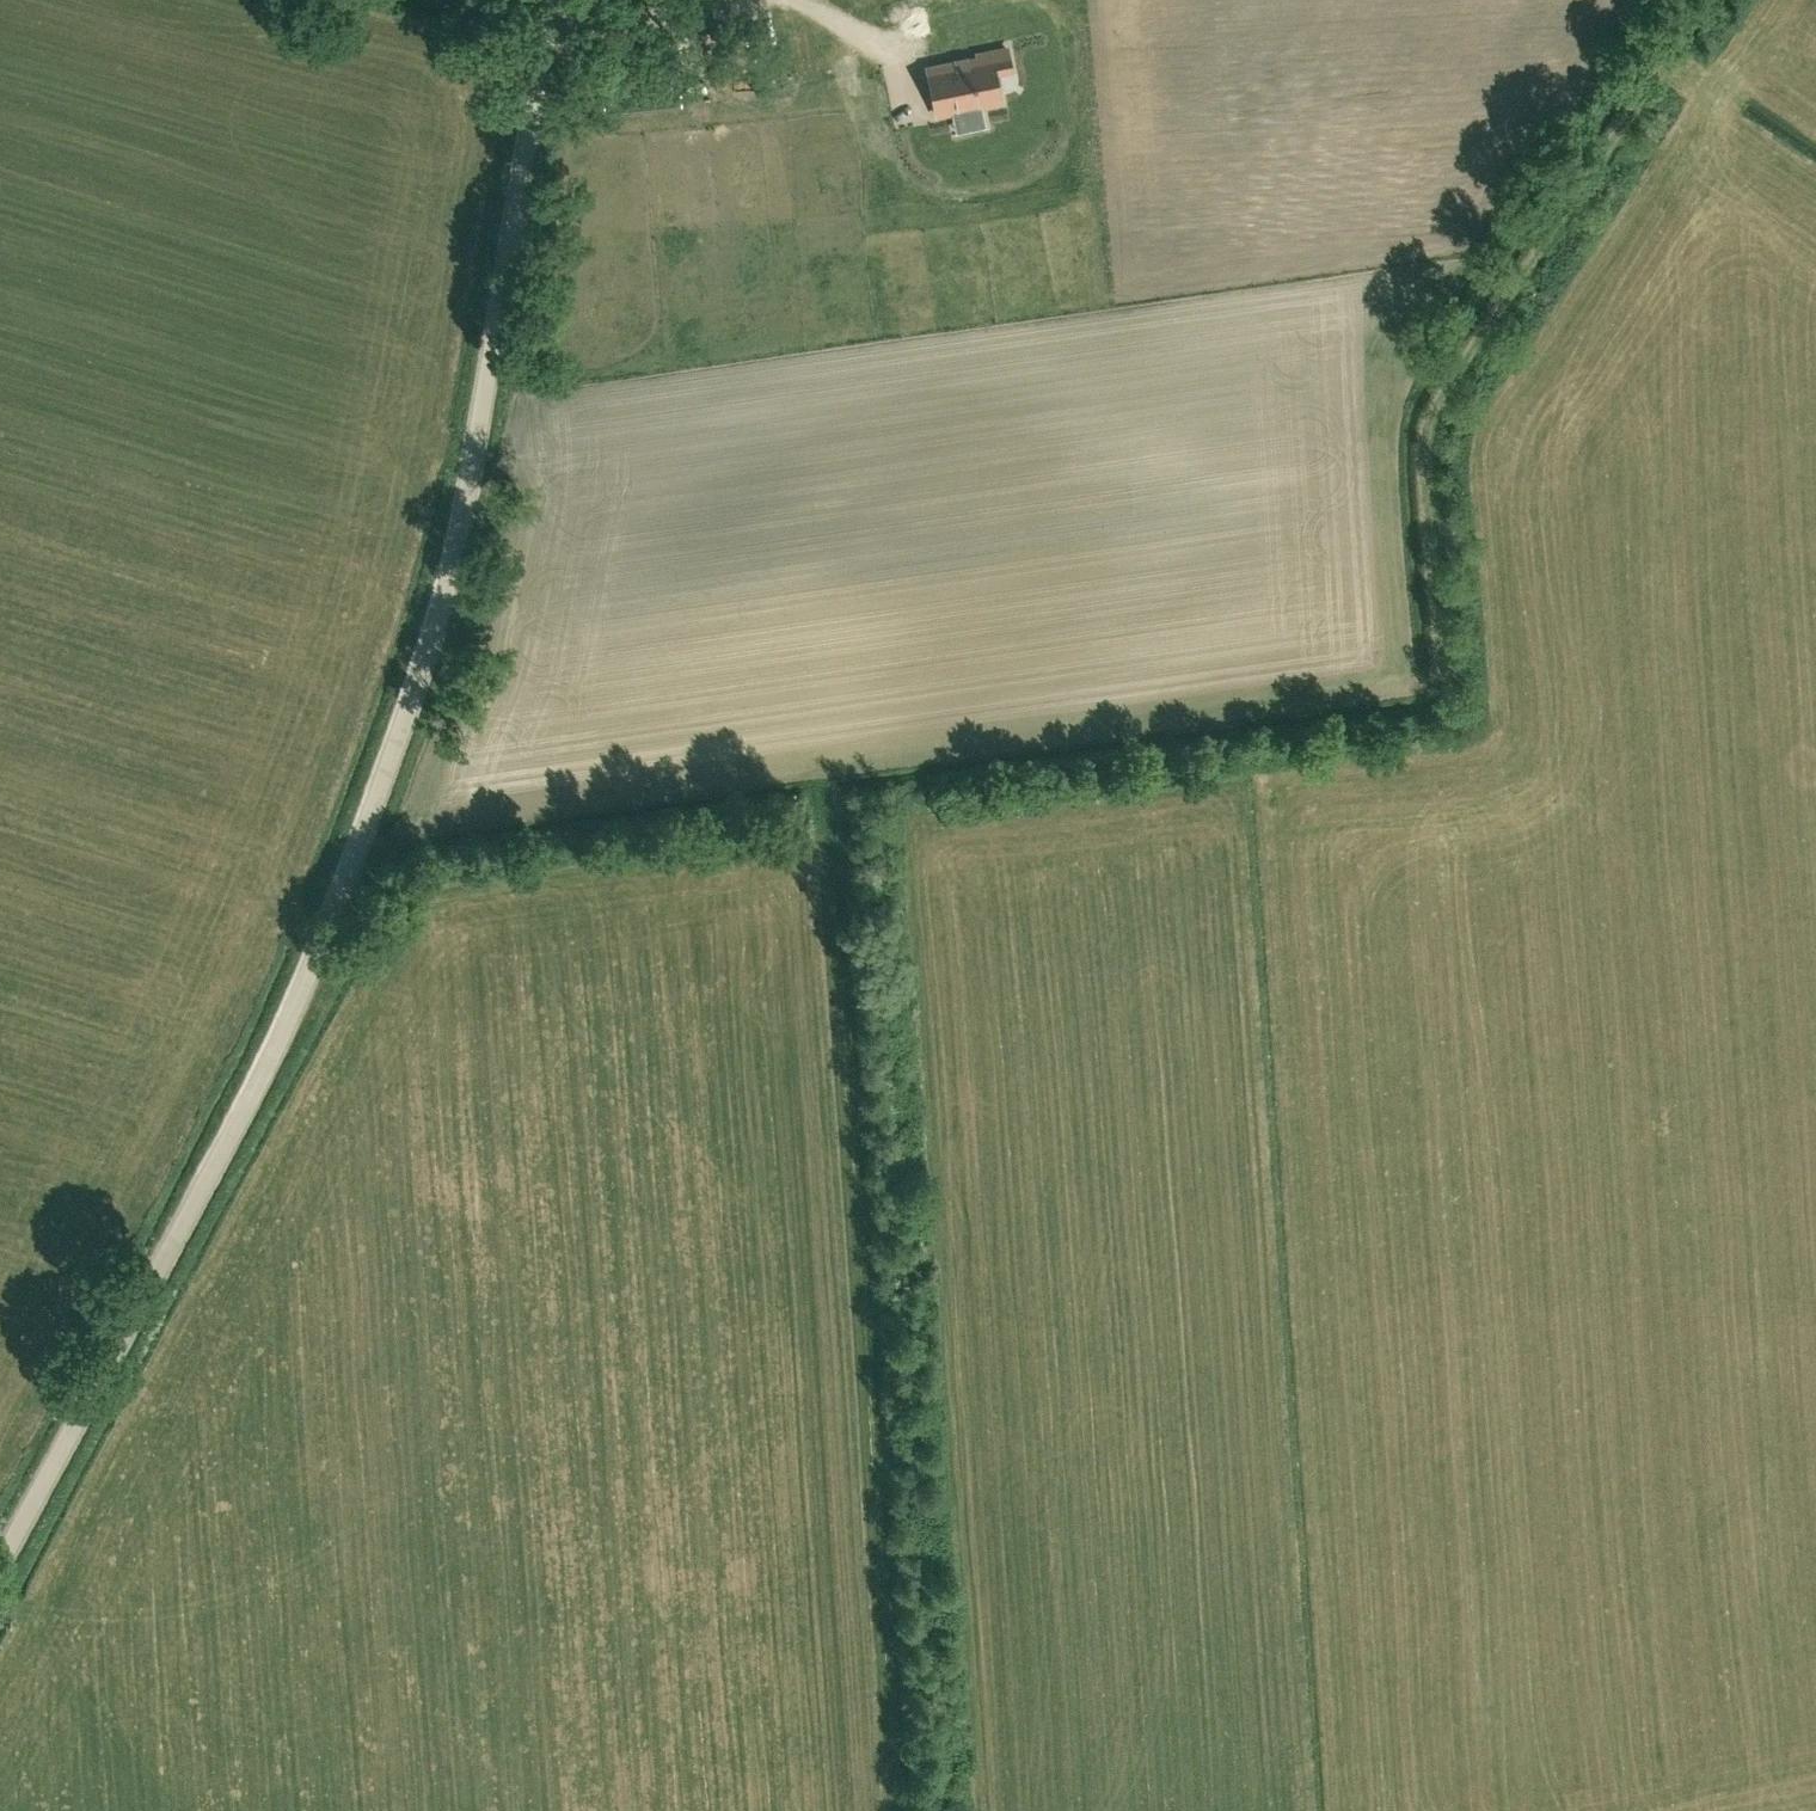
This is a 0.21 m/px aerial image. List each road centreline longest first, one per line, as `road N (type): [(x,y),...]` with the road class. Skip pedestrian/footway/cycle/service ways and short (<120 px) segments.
road 1 (unclassified): [(0,1560),(201,1187),(305,975),(409,704),(470,473),(553,0)]

